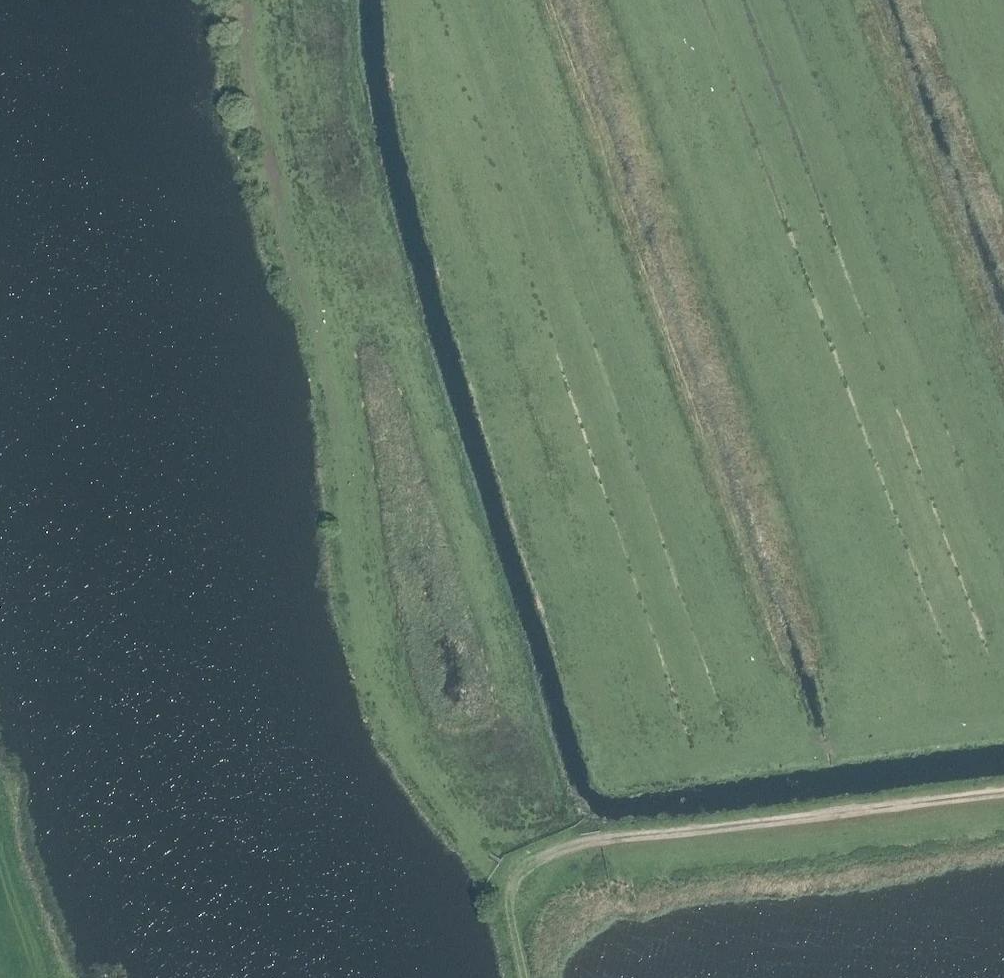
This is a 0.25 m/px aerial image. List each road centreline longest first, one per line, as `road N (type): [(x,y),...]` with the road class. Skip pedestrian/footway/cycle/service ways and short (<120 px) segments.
road 1 (track): [(1003,792),(605,839),(549,852),(510,877)]

